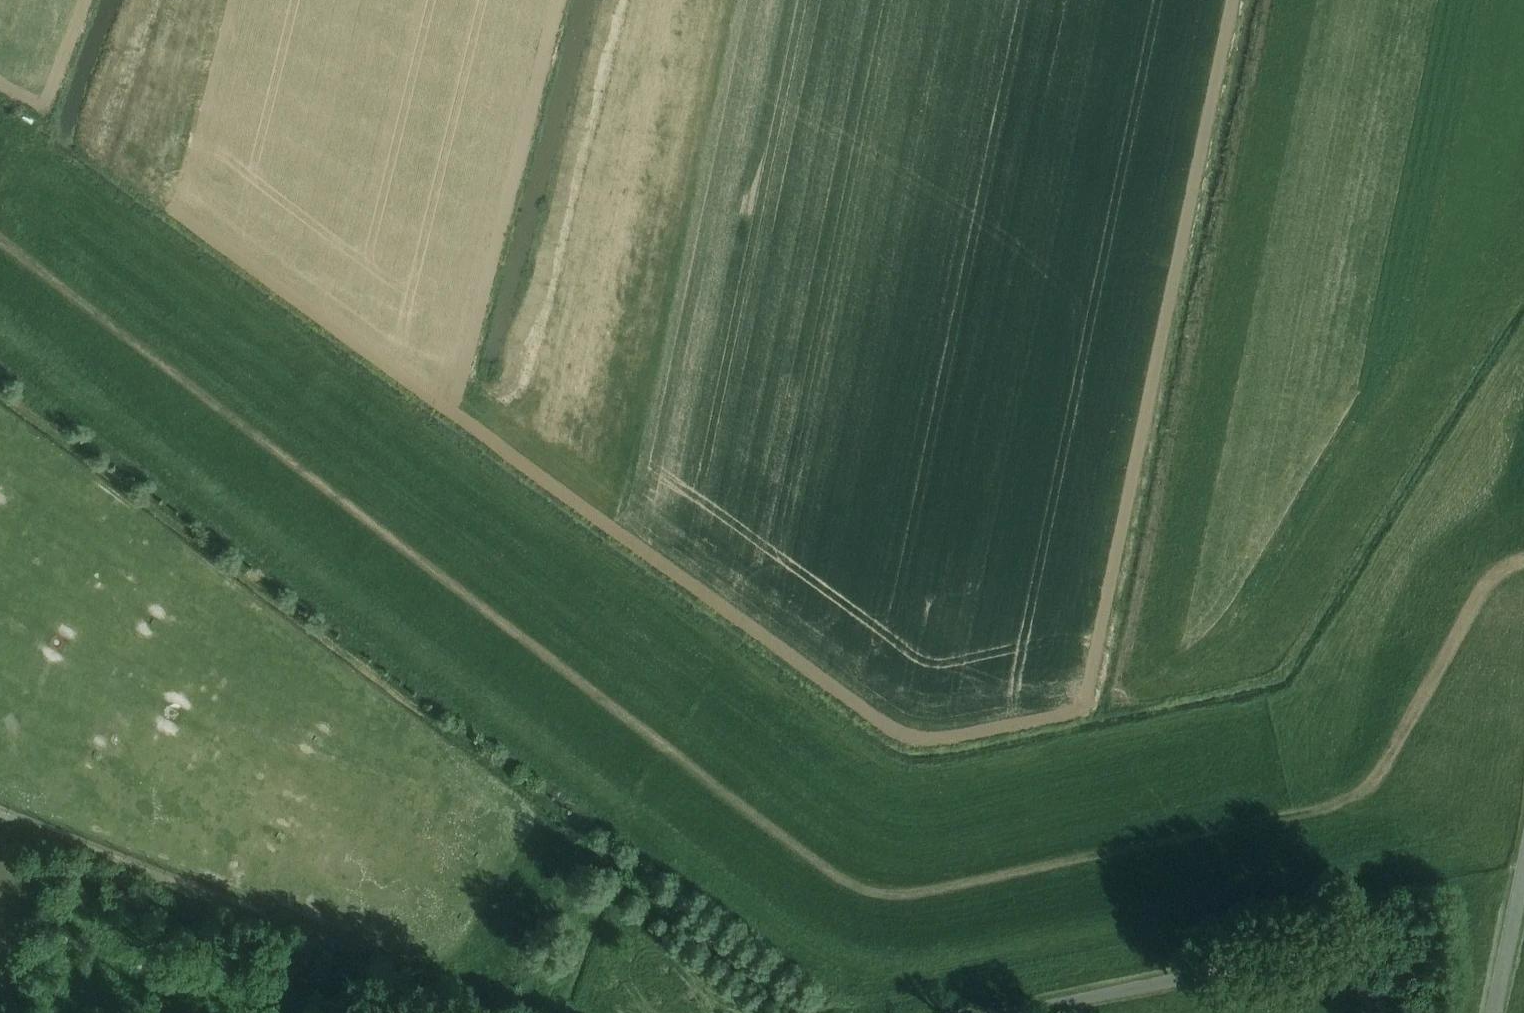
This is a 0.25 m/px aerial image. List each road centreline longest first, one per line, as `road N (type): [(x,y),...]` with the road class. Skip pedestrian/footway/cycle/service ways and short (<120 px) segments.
road 1 (track): [(1330,813),(1355,803),(1374,780),(1496,575),(1523,560)]

